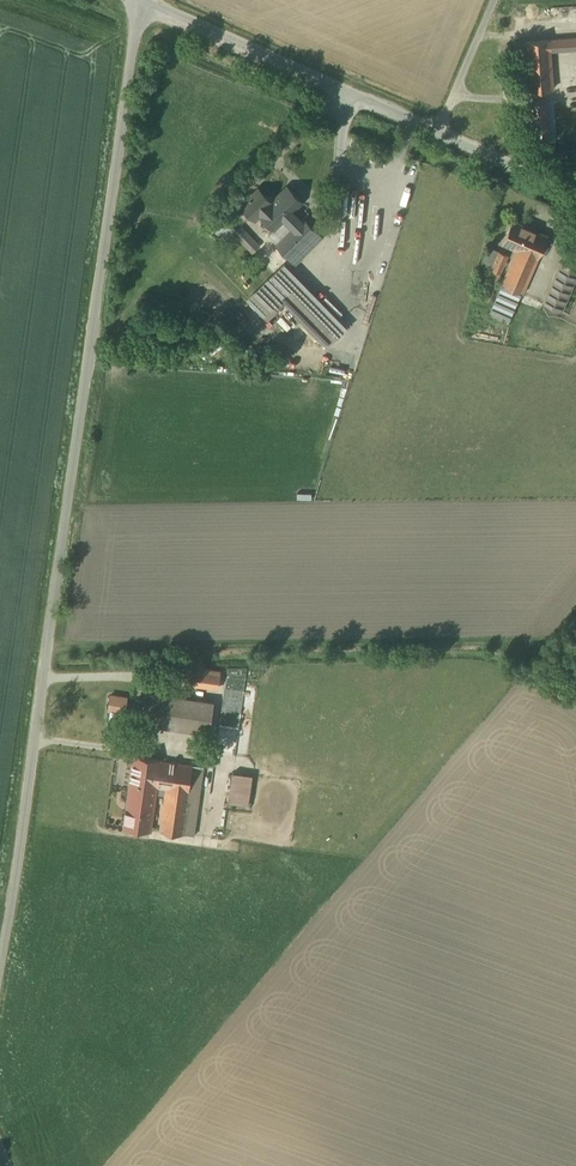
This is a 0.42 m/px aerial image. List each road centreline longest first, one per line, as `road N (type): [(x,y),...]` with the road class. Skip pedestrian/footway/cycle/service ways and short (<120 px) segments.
road 1 (unclassified): [(0,939),(140,0)]
road 2 (unclassified): [(437,133),(141,0)]
road 3 (unclassified): [(575,194),(437,133)]
road 4 (unclassified): [(437,133),(494,0)]

